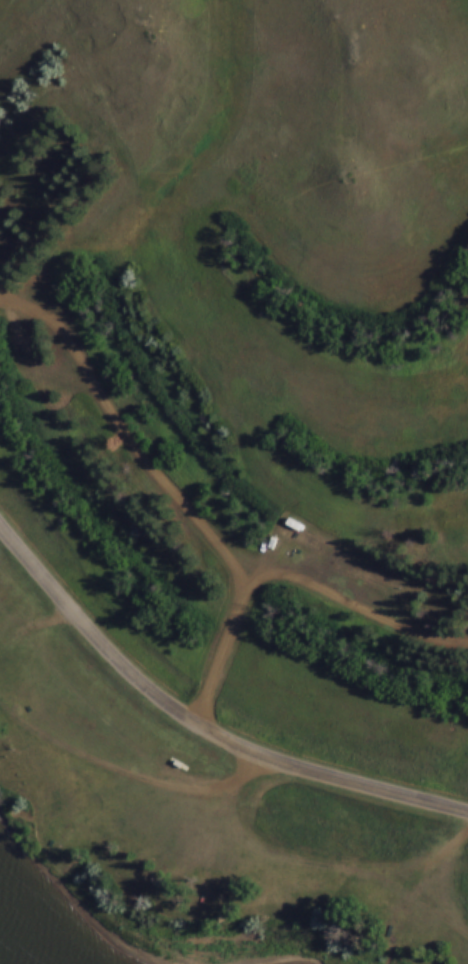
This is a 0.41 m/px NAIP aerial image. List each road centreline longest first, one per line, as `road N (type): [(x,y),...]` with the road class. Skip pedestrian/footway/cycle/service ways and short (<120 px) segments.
road 1 (residential): [(0,522),(94,633),(238,746),(467,811)]

